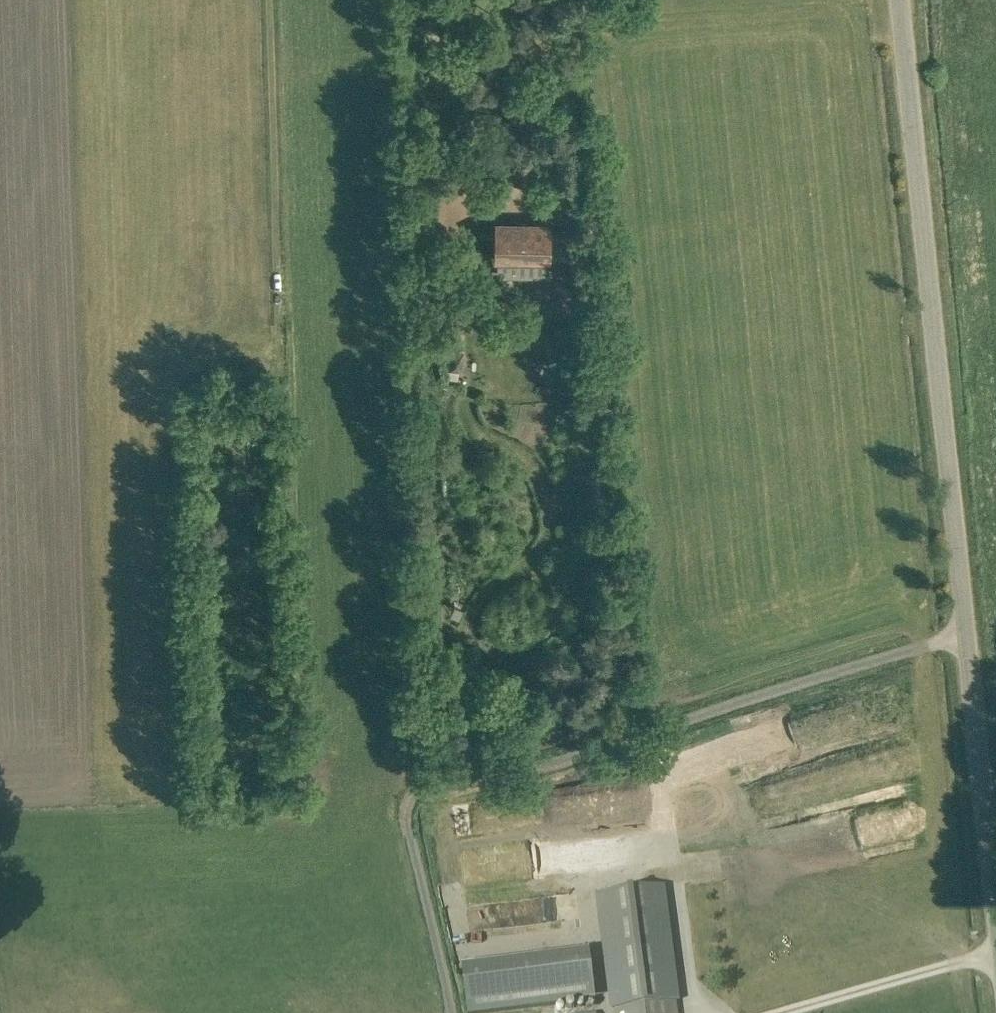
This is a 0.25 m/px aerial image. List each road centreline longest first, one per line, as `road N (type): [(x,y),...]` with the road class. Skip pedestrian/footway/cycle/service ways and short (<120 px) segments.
road 1 (unclassified): [(995,909),(898,0)]

